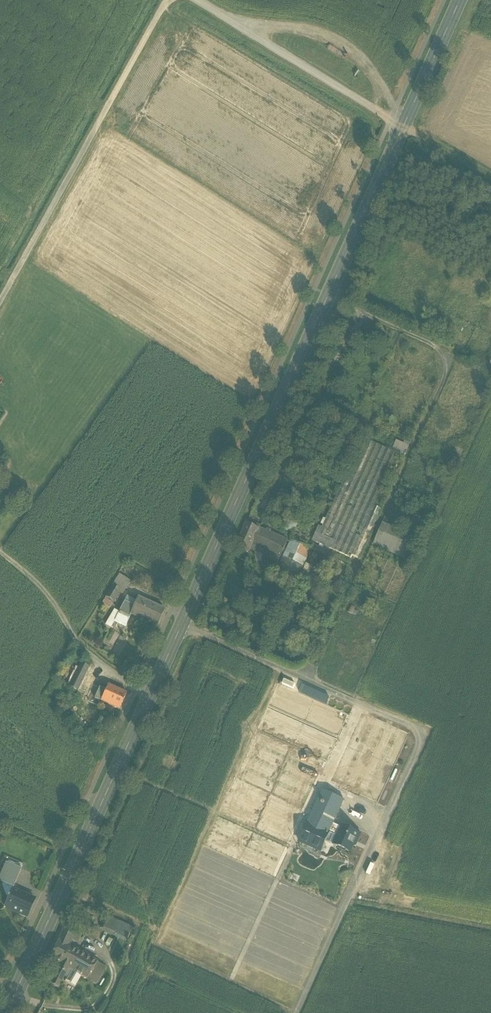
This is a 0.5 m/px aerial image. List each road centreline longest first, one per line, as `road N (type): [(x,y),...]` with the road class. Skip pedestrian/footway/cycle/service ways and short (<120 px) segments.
road 1 (primary): [(8,1012),(458,0)]
road 2 (track): [(181,623),(434,734),(301,1012)]
road 3 (unclassified): [(167,0),(0,302)]
road 4 (track): [(452,377),(310,680)]
road 5 (track): [(196,0),(401,128)]
road 6 (track): [(150,695),(105,666),(75,637),(49,591),(0,551)]
road 7 (track): [(381,114),(377,76),(338,43),(235,24)]
road 8 (track): [(105,948),(118,978),(96,1011),(15,998)]

